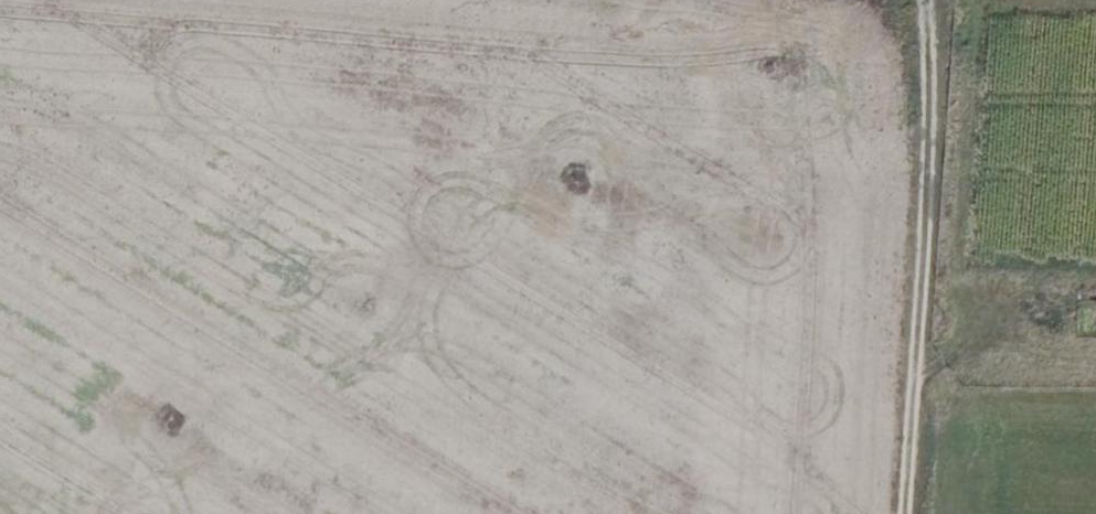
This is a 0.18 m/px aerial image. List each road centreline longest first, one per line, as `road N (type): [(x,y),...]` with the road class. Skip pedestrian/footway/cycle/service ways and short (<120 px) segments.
road 1 (track): [(901,513),(921,168),(914,0)]
road 2 (track): [(921,168),(939,0)]

